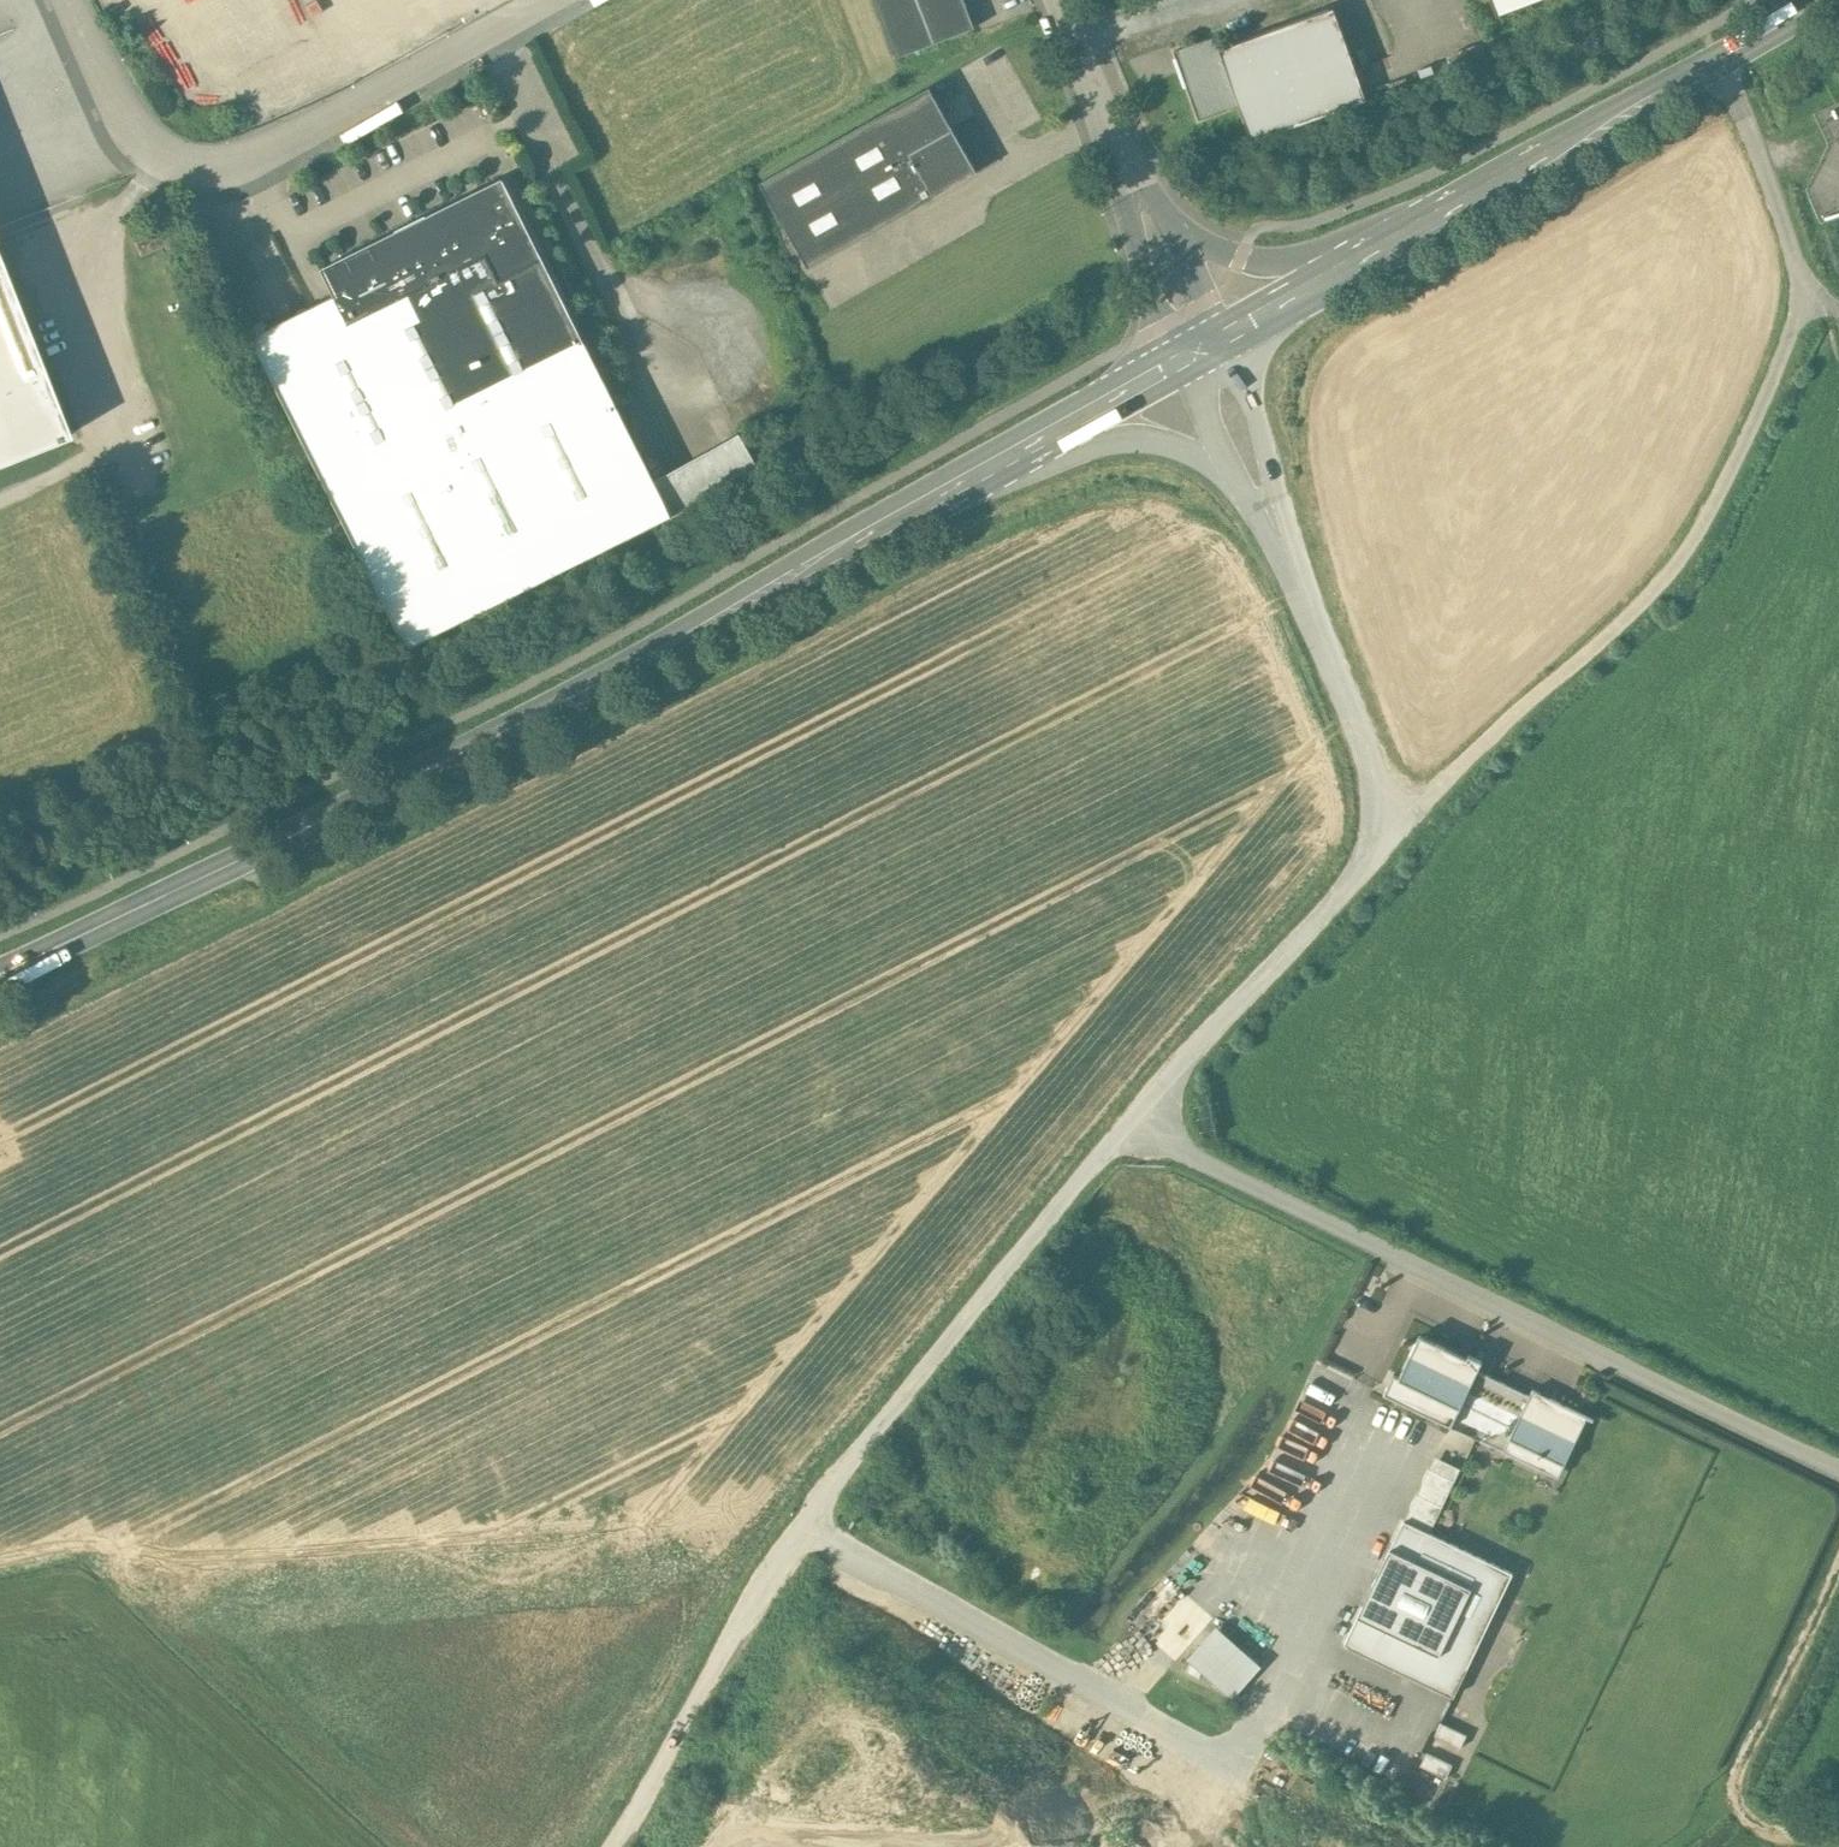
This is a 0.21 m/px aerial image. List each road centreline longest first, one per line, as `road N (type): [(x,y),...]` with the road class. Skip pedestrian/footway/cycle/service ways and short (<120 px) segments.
road 1 (unclassified): [(800,1524),(1127,1118),(1409,828),(1204,340)]
road 2 (secondary): [(0,974),(334,814),(906,512),(1204,340)]
road 3 (secondary): [(1204,340),(1822,0)]
road 4 (track): [(1409,828),(1641,614),(1692,553),(1787,375),(1806,312)]
road 5 (residential): [(65,0),(112,94),(150,146),(199,164),(250,161),(549,0)]
road 6 (track): [(1838,1559),(1738,1777),(1737,1807),(1759,1829),(1838,1841)]
road 7 (track): [(605,1846),(743,1600),(800,1524)]
road 8 (residential): [(1204,340),(1064,0)]
road 9 (track): [(1718,60),(1806,312)]

